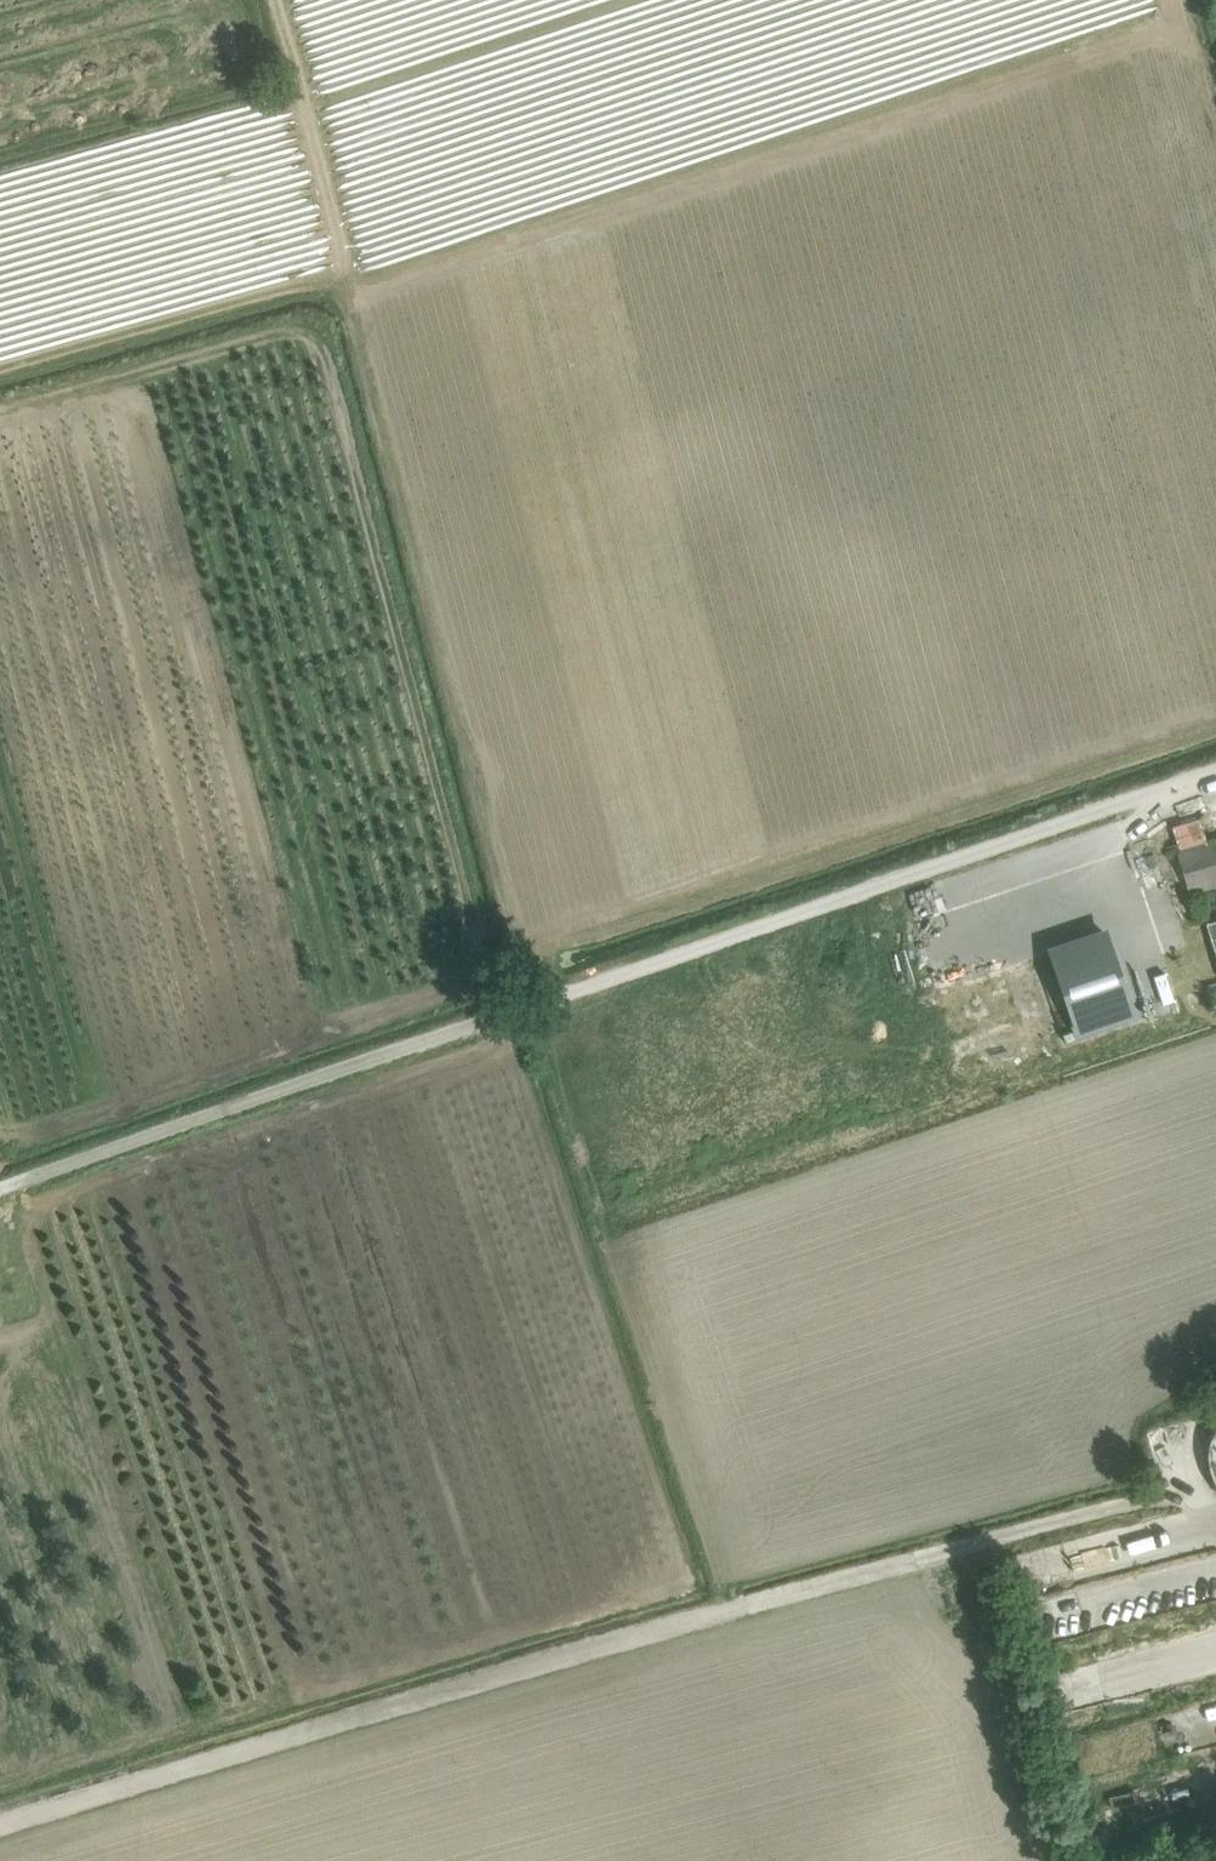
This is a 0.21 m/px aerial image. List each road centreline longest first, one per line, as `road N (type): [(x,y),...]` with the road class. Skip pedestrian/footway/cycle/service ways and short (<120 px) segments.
road 1 (unclassified): [(0,1168),(1215,783)]

